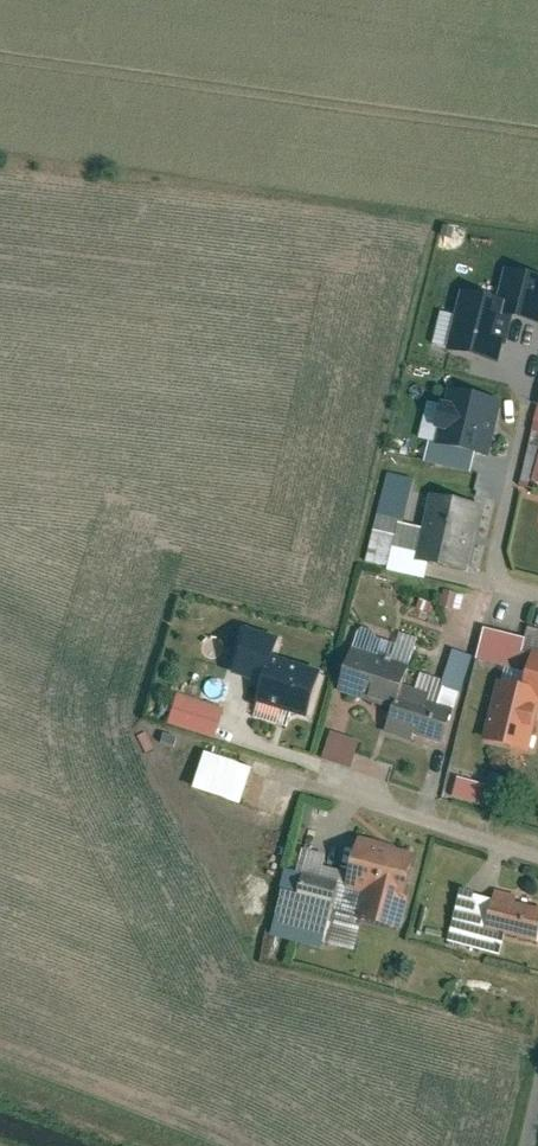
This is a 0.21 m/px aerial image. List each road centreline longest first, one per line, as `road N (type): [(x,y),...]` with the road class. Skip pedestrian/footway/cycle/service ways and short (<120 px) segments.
road 1 (residential): [(537,590),(486,576),(530,374)]

